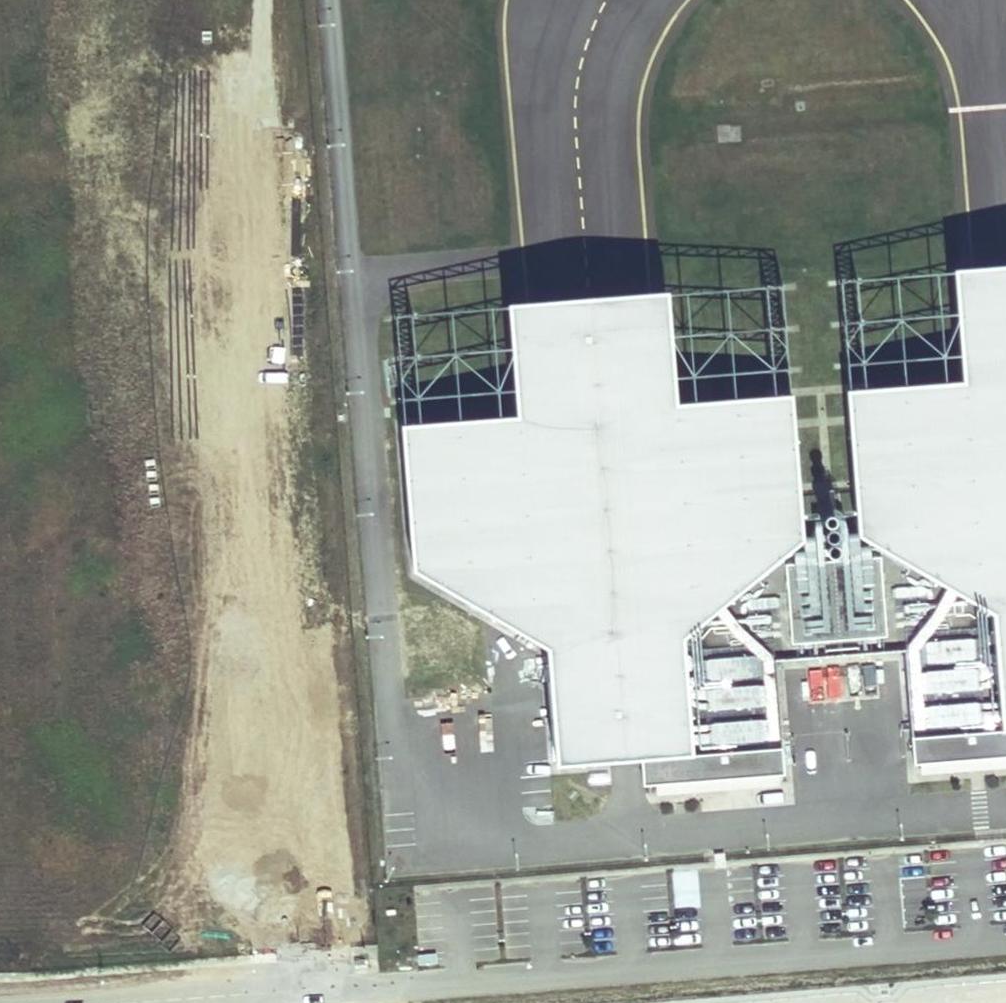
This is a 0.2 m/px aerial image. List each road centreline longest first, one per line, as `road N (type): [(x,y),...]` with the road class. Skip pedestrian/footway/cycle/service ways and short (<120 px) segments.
road 1 (unclassified): [(180,1002),(1005,941)]

